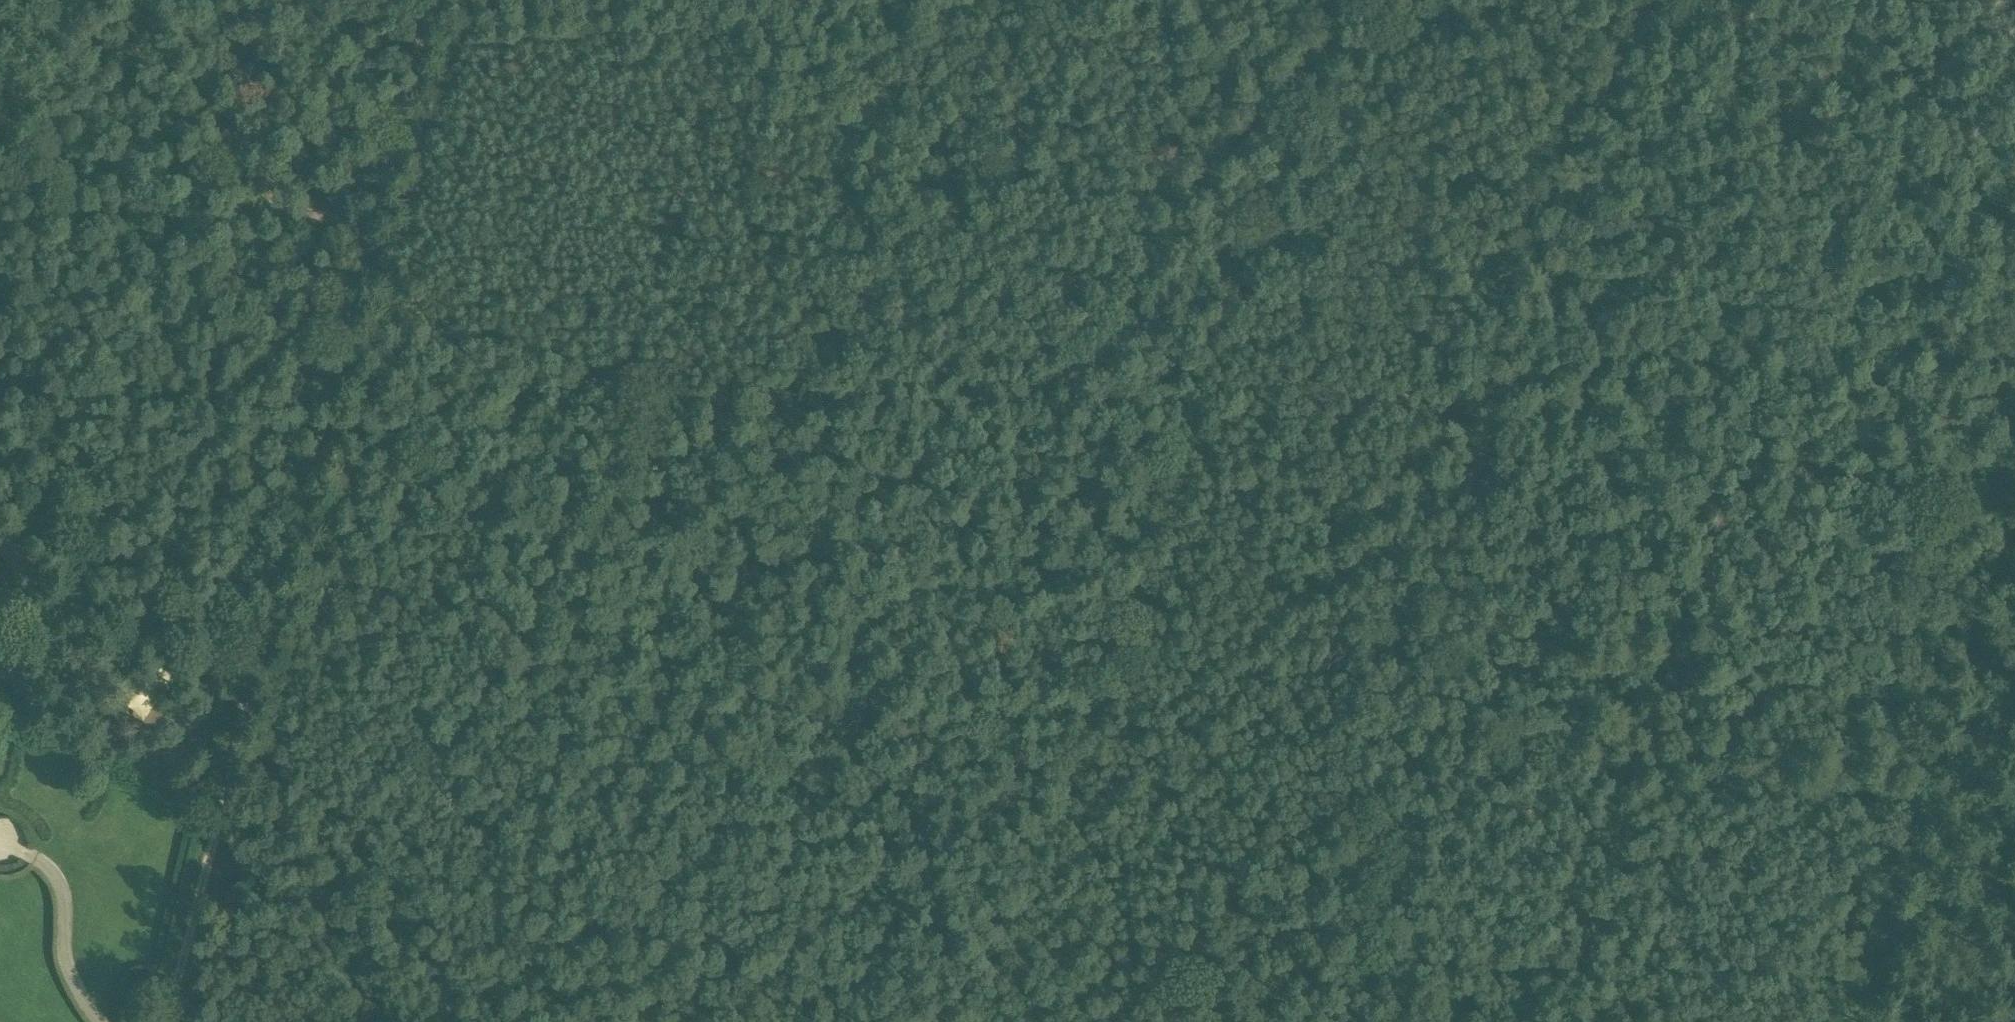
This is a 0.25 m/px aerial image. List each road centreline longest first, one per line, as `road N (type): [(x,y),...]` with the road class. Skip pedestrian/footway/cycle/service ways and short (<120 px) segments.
road 1 (track): [(587,1021),(897,0)]
road 2 (track): [(432,0),(161,1021)]
road 3 (track): [(1373,1021),(1385,733),(1437,0)]
road 4 (track): [(1809,1021),(2014,439)]
road 5 (track): [(1901,757),(1385,733)]

